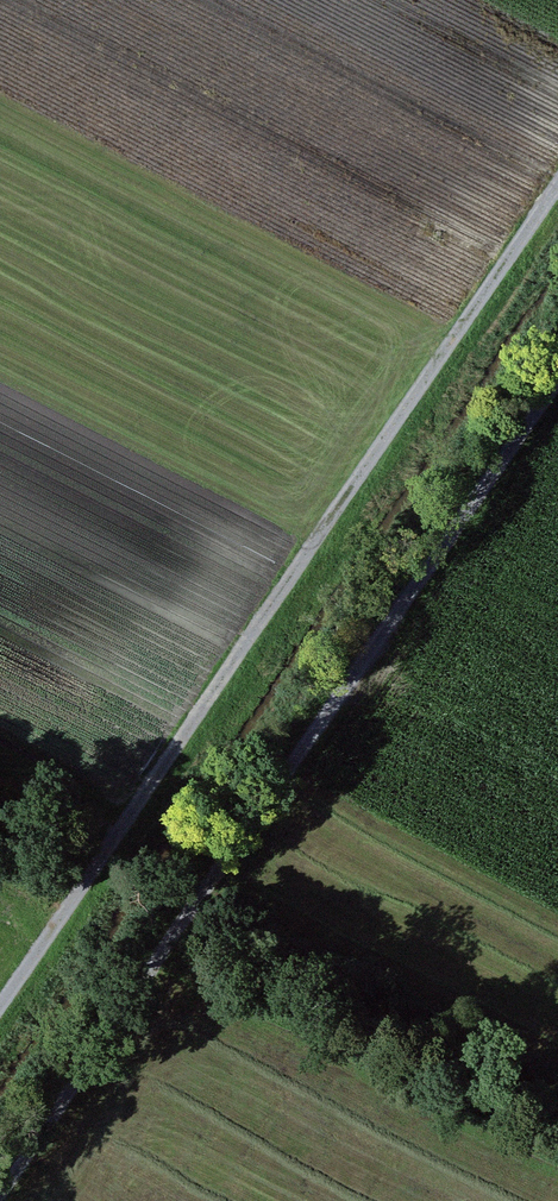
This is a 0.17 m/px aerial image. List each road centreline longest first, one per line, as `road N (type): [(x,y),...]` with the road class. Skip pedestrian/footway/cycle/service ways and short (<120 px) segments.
road 1 (track): [(557,190),(0,1013)]
road 2 (track): [(557,383),(0,1199)]

